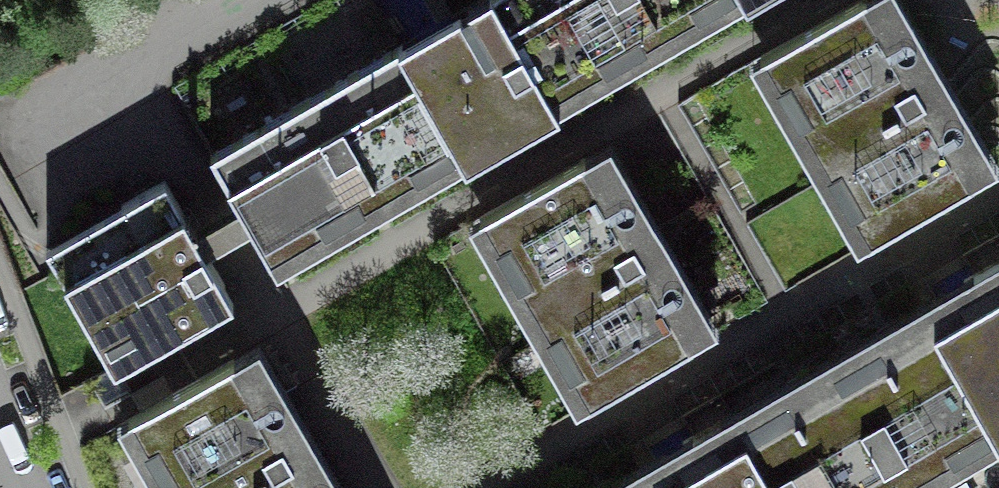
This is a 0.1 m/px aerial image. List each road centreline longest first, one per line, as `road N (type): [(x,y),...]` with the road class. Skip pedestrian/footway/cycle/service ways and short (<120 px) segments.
road 1 (residential): [(226,0),(31,111)]

